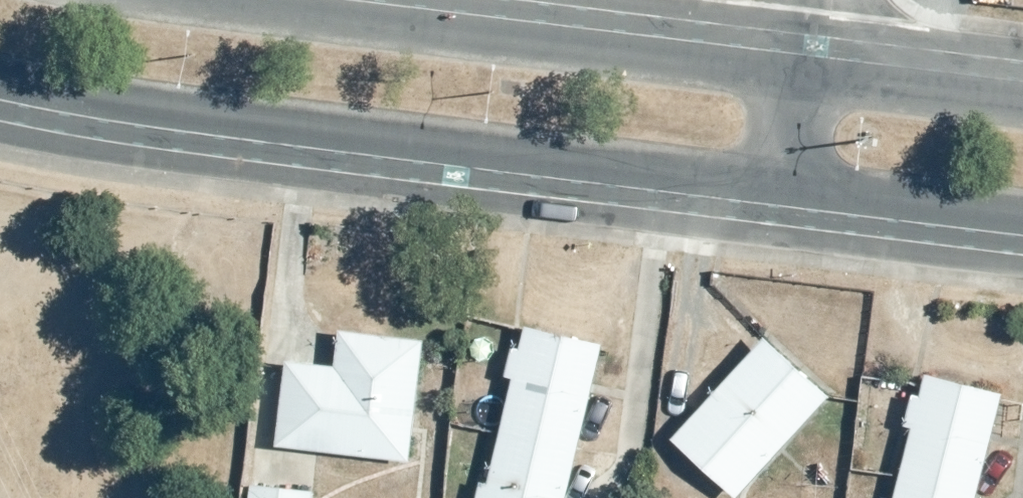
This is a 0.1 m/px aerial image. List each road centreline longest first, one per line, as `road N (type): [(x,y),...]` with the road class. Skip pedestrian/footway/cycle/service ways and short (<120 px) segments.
road 1 (residential): [(790,189),(102,100),(0,78)]
road 2 (residential): [(251,0),(804,77)]
road 3 (residential): [(1022,216),(790,189)]
road 4 (residential): [(804,77),(1022,103)]

